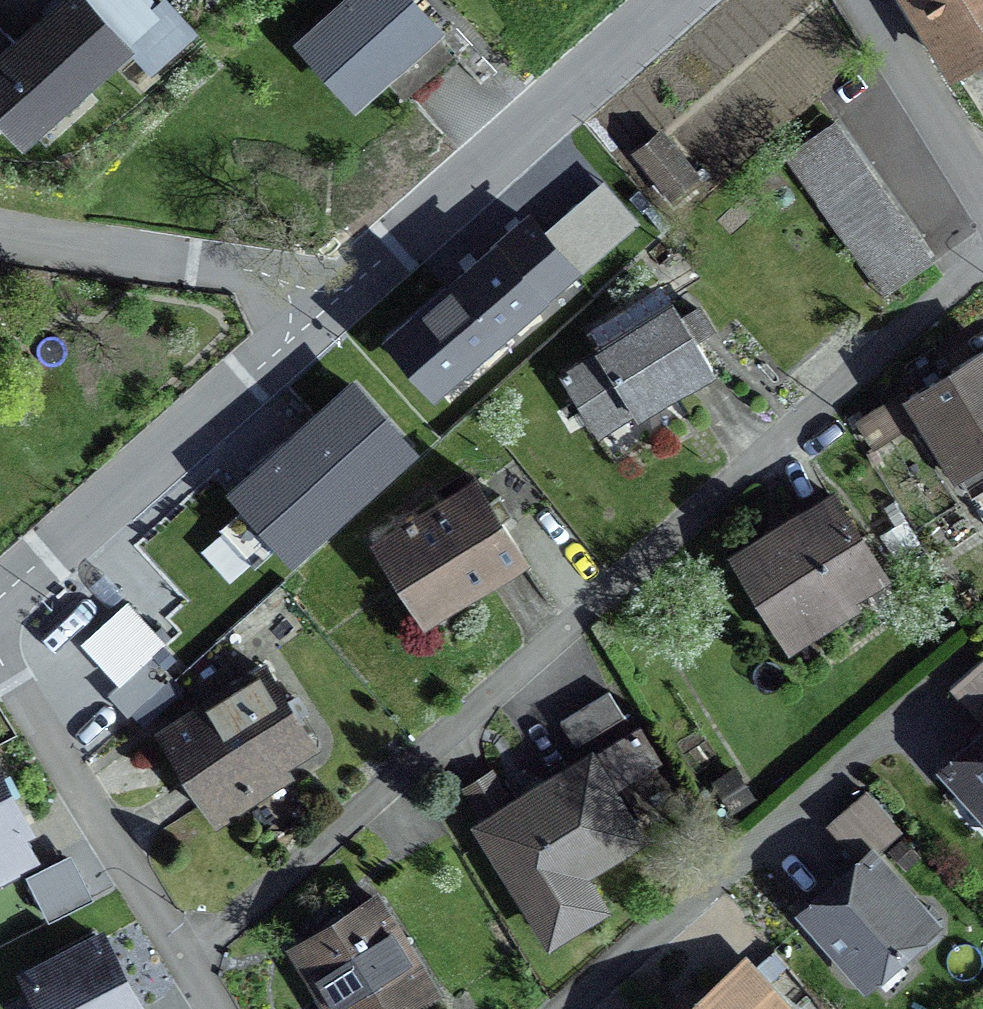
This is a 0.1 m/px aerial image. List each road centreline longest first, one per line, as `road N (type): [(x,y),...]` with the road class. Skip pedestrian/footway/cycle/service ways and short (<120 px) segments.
road 1 (residential): [(564,1008),(920,698)]
road 2 (residential): [(349,284),(0,598)]
road 3 (residential): [(674,0),(349,284)]
road 4 (residential): [(209,1008),(0,671)]
road 5 (residential): [(0,232),(246,268)]
road 6 (residential): [(888,37),(982,190)]

